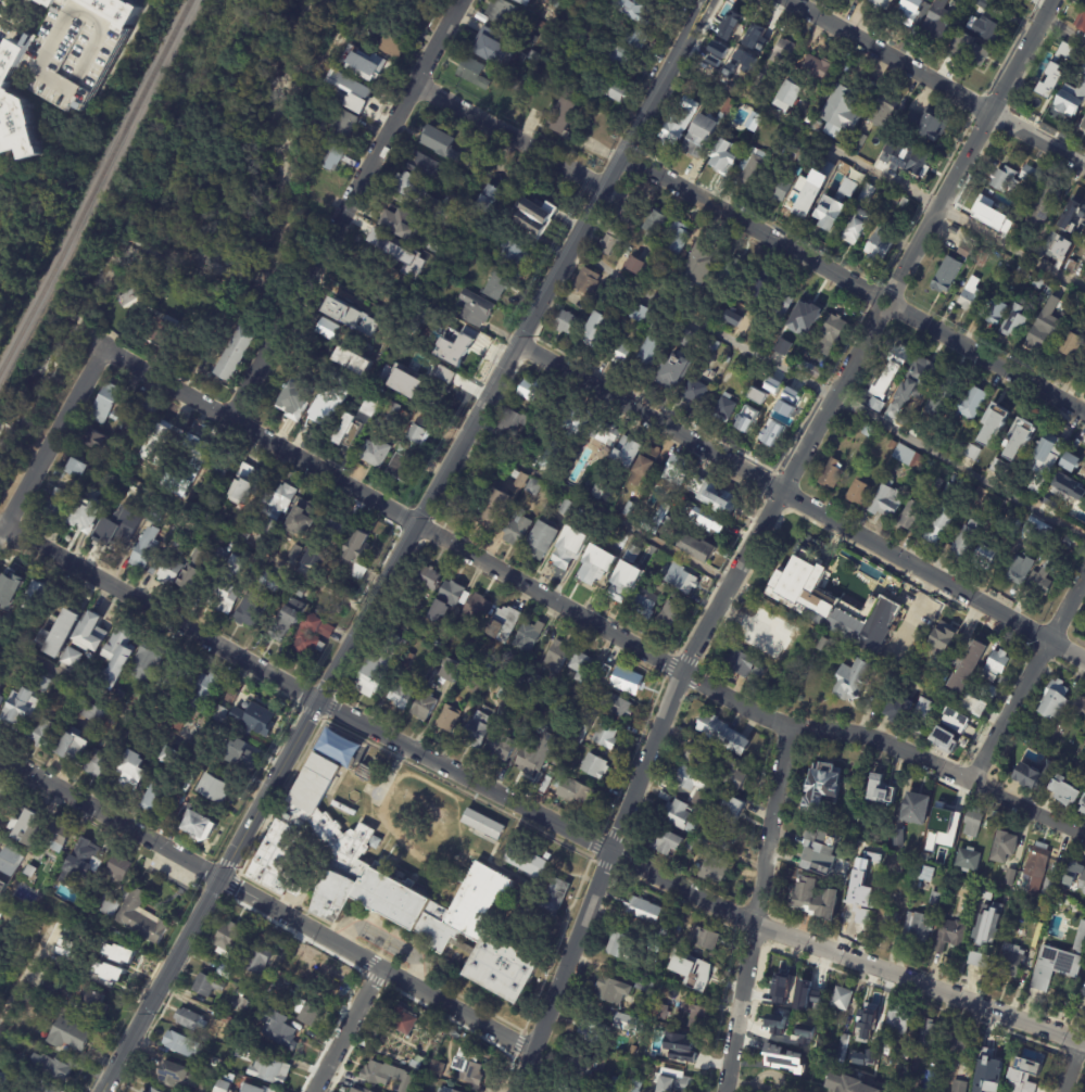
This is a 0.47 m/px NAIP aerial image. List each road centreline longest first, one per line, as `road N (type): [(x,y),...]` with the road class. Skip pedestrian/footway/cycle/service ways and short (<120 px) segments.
road 1 (residential): [(1084,1044),(754,924),(318,701),(5,526)]
road 2 (residential): [(103,350),(756,713),(893,746),(1084,836)]
road 3 (tertiary): [(511,1091),(681,672),(880,312)]
road 4 (residential): [(1084,661),(516,342)]
road 5 (tertiary): [(414,522),(102,1091)]
road 6 (tertiary): [(705,0),(414,522)]
road 7 (residential): [(462,0),(227,417)]
road 8 (residential): [(788,726),(724,1091)]
road 9 (residential): [(531,1052),(218,878)]
road 10 (residential): [(1084,165),(787,0)]
road 11 (tertiary): [(891,291),(1051,0)]
road 12 (residential): [(875,295),(620,153)]
road 13 (residential): [(218,878),(0,755)]
road 14 (residential): [(1084,573),(970,782)]
road 15 (residential): [(1084,413),(895,306)]
road 16 (residential): [(0,536),(103,350)]
road 17 (residential): [(602,187),(415,86)]
road 18 (residential): [(380,968),(314,1091)]

